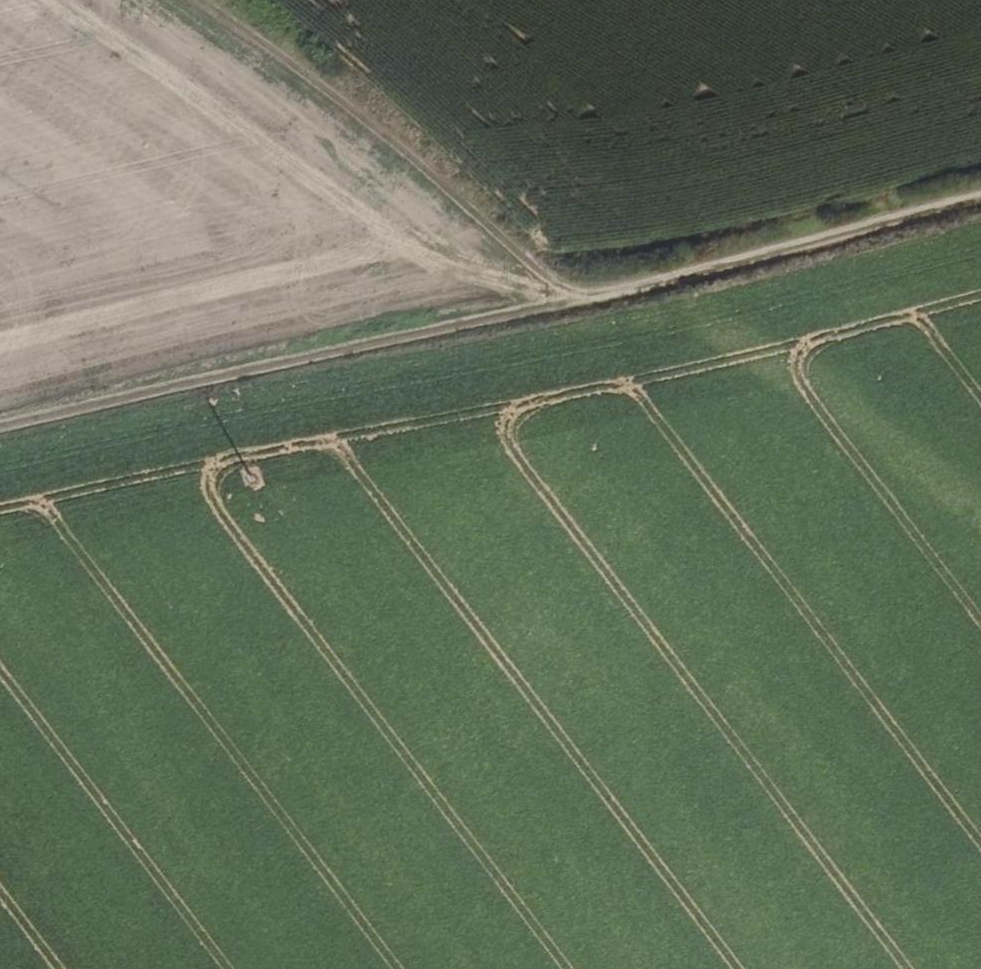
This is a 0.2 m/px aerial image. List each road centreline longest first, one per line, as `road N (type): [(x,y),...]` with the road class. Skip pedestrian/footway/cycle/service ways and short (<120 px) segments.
road 1 (track): [(583,301),(0,425)]
road 2 (track): [(210,0),(429,166),(550,282),(583,301)]
road 3 (track): [(980,203),(583,301)]

